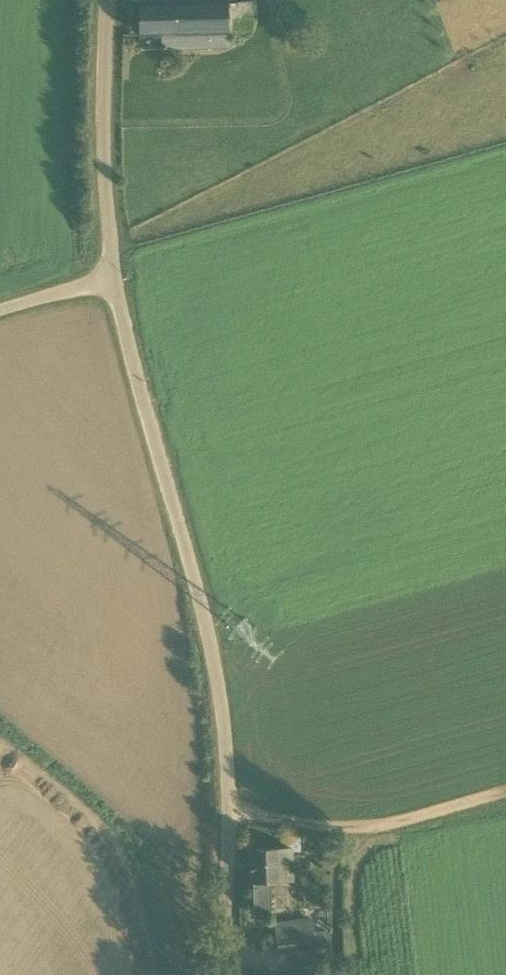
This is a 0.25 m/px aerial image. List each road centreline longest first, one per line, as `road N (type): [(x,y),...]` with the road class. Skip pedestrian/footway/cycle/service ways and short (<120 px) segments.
road 1 (unclassified): [(222,974),(228,815),(218,680),(114,278)]
road 2 (track): [(505,791),(368,828),(228,815)]
road 3 (unclassified): [(114,278),(103,126),(108,0)]

